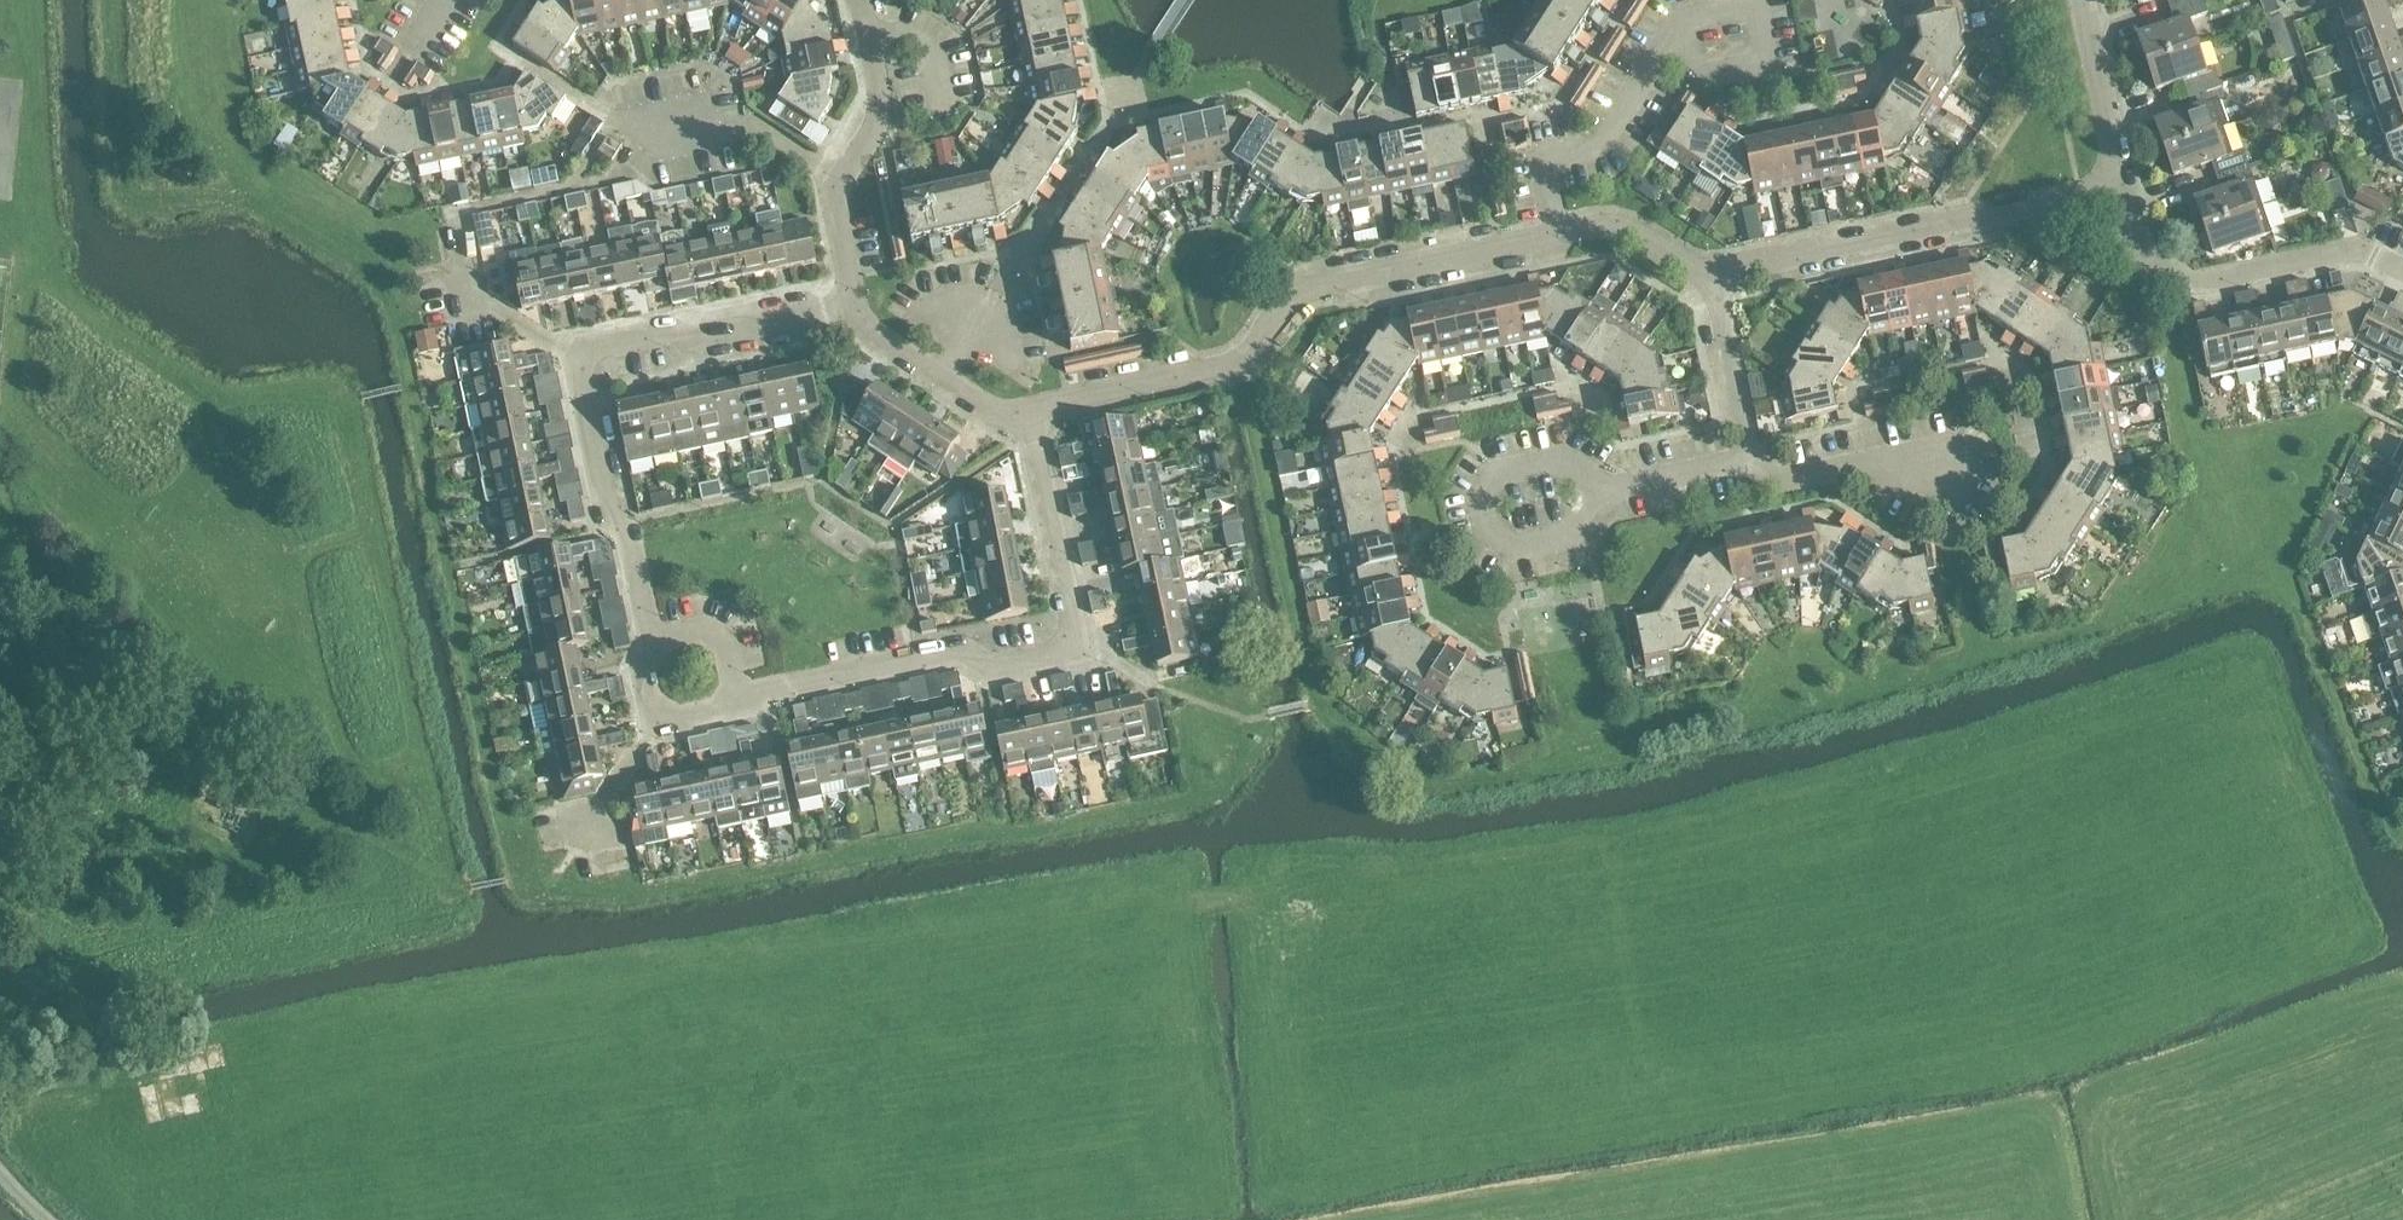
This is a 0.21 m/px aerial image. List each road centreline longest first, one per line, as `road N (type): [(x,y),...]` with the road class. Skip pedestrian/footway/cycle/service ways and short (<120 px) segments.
road 1 (residential): [(737,697),(964,653),(1007,669),(1070,654),(1082,643),(1034,412)]
road 2 (residential): [(650,639),(625,521),(607,510),(579,382),(585,362),(606,347),(687,330),(731,335),(852,309)]
road 3 (residential): [(1557,236),(1306,290),(1255,357),(1223,373),(1034,412)]
road 4 (residential): [(2120,194),(1714,277)]
road 5 (residential): [(2402,268),(2349,250),(2191,283),(2132,238),(2120,194)]
road 6 (residential): [(852,309),(832,203),(877,110),(867,37)]
road 7 (residential): [(1557,236),(1551,167),(1595,148),(1661,53),(1681,47)]
road 8 (residential): [(1547,465),(1507,474),(1488,489),(1483,513),(1494,534),(1517,544),(1567,532),(1601,492)]
road 9 (residential): [(1034,412),(1004,412),(852,309)]
road 10 (residential): [(1946,472),(1878,463),(1774,482),(1752,457)]
road 11 (residential): [(2120,194),(2123,151),(2087,0)]
road 12 (residential): [(1752,457),(1714,277)]
road 13 (residential): [(737,697),(739,707),(654,722),(642,670),(650,639)]
road 14 (residential): [(1714,277),(1621,229),(1557,236)]
road 15 (residential): [(1601,492),(1752,457)]
road 16 (residential): [(650,639),(704,629),(727,640),(737,697)]
road 17 (residential): [(867,37),(899,32),(934,57),(945,113)]

